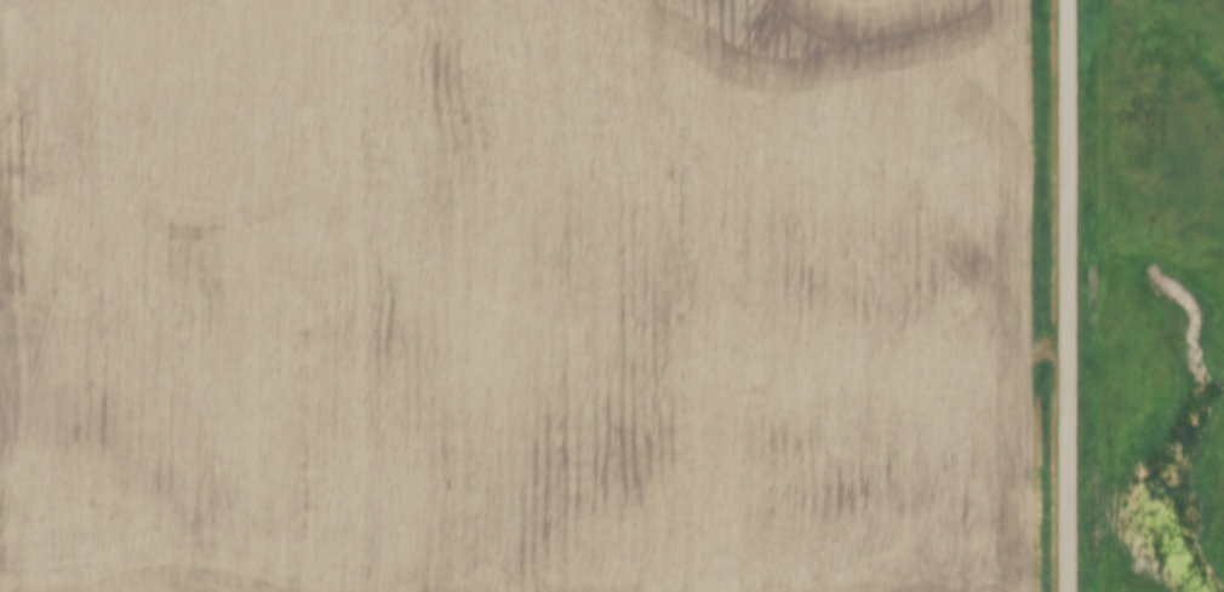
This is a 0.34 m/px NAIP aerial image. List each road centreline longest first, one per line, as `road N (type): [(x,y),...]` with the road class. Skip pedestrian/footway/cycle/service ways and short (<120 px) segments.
road 1 (residential): [(1070,591),(1070,0)]

